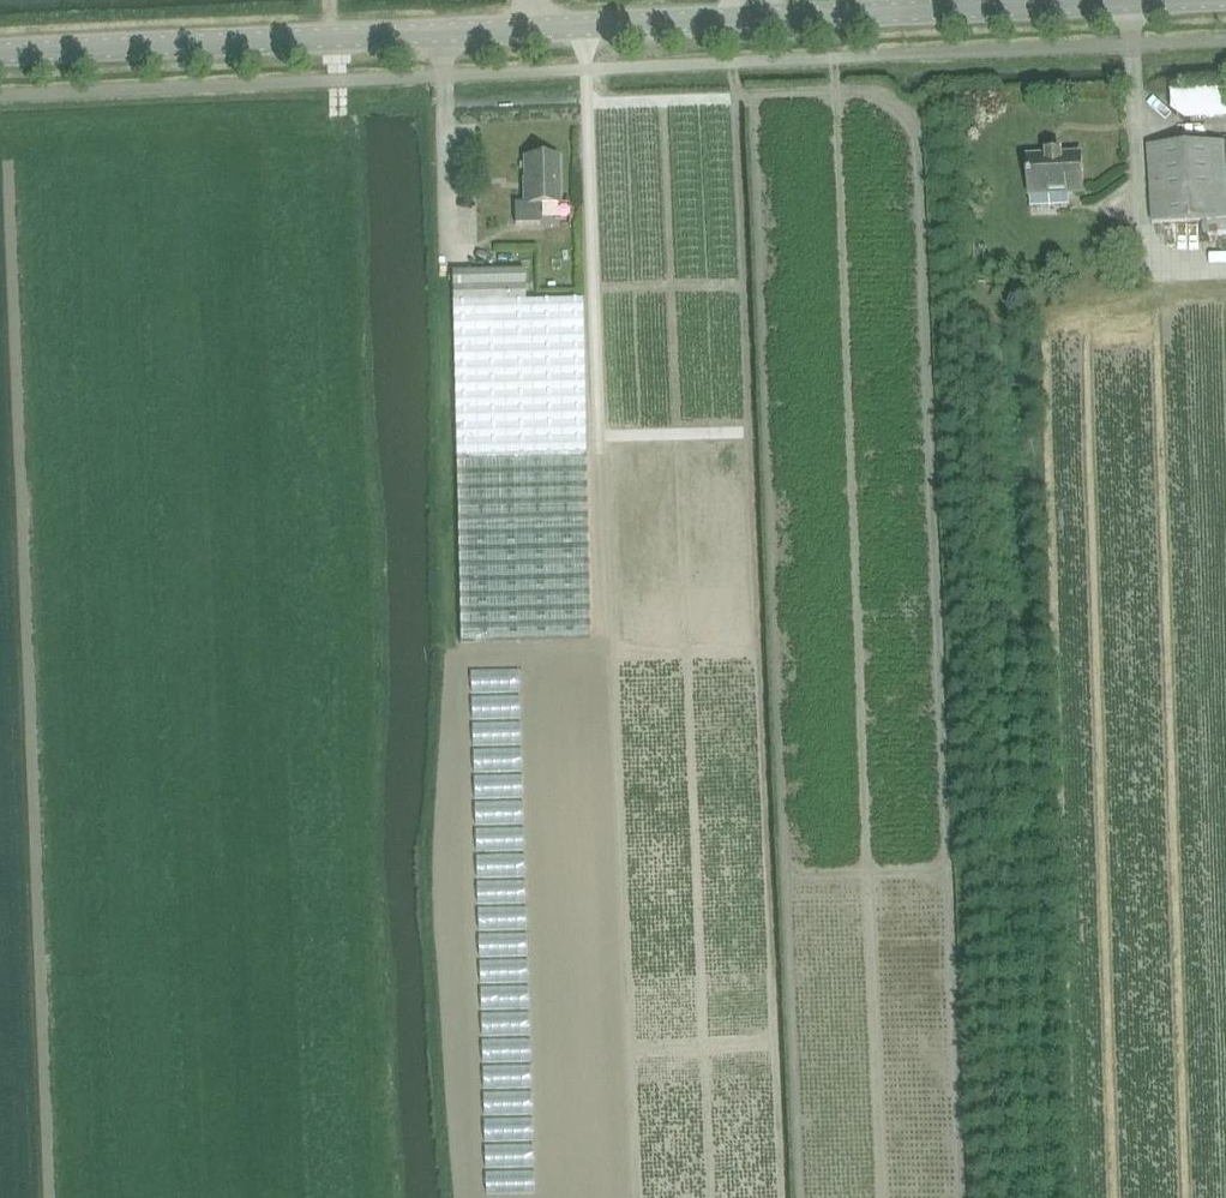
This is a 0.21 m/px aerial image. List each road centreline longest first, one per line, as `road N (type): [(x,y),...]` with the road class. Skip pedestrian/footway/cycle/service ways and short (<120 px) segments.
road 1 (tertiary): [(0,54),(1198,0)]

